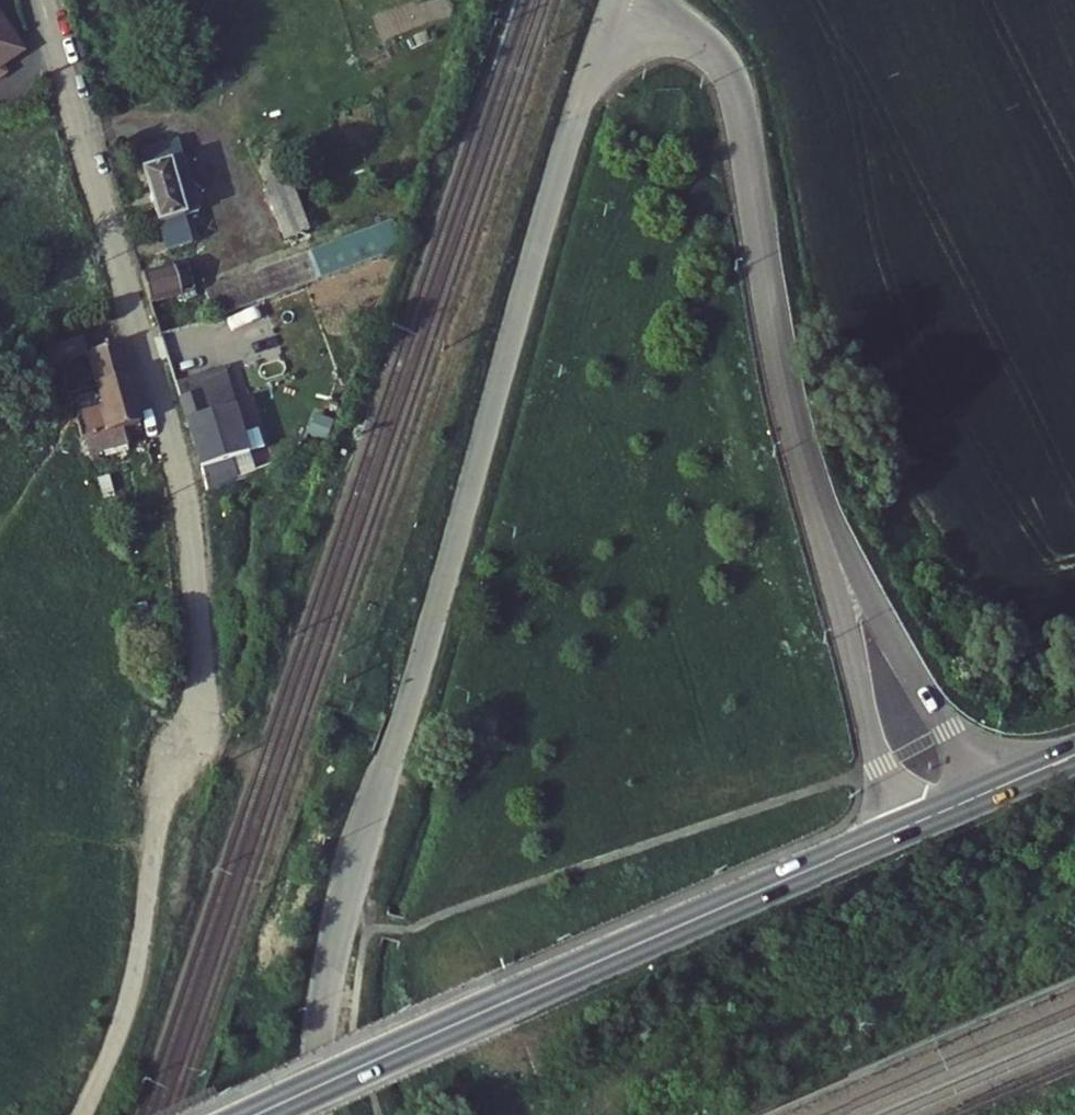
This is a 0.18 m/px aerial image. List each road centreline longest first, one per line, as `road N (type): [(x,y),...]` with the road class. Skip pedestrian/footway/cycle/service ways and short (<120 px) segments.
road 1 (residential): [(616,0),(341,932),(320,1114)]
road 2 (residential): [(43,0),(180,479),(204,640),(111,1054)]
road 3 (primary): [(893,835),(270,1114)]
road 4 (unclassified): [(637,0),(703,41),(734,86),(780,366),(816,507)]
road 5 (unclassified): [(816,507),(893,835)]
road 6 (unclassified): [(980,798),(816,507)]

